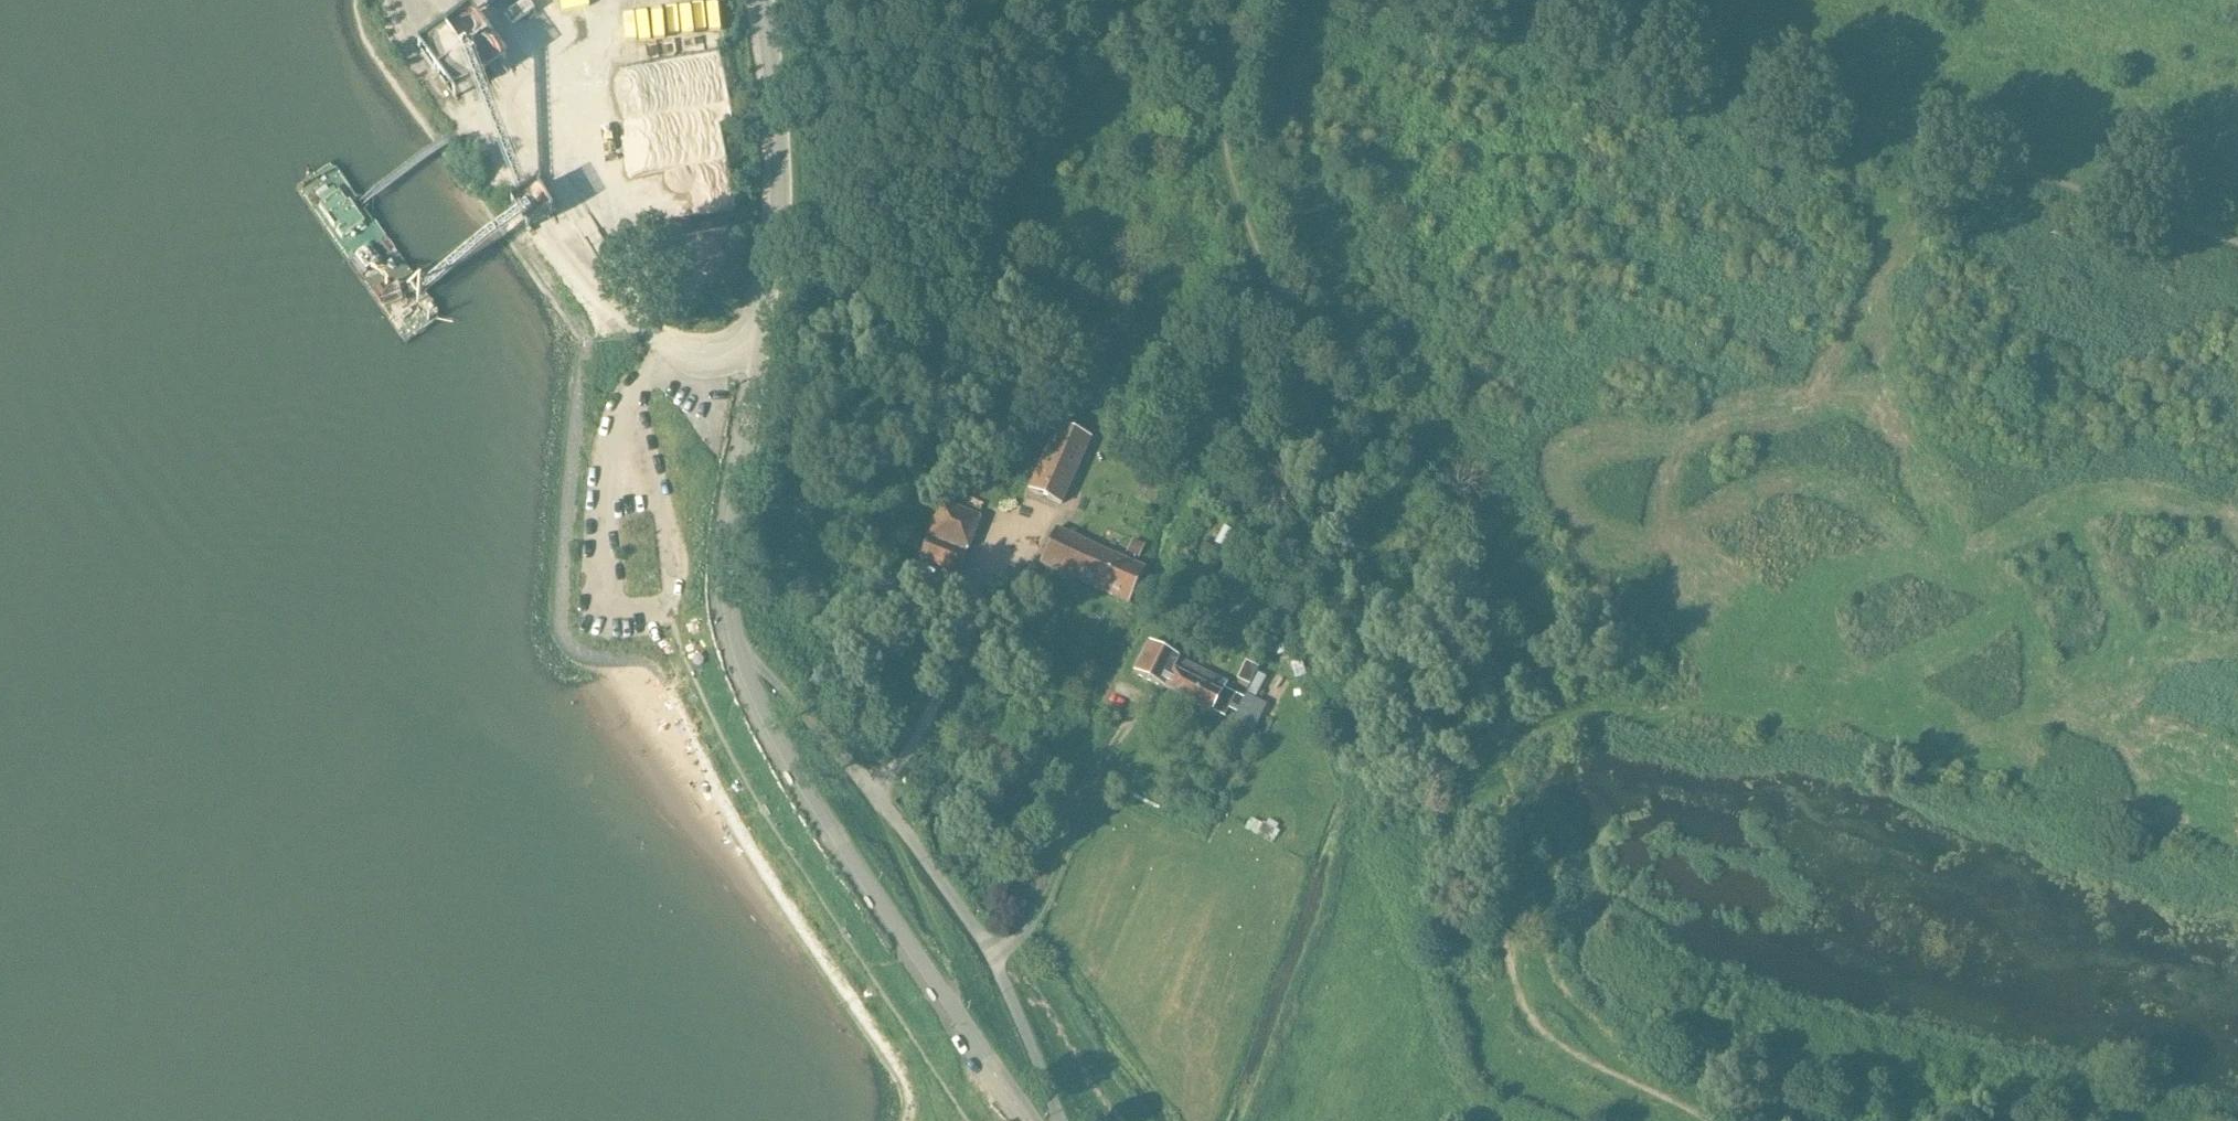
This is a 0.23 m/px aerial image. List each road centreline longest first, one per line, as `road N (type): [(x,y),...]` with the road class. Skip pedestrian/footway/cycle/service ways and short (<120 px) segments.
road 1 (unclassified): [(1028,1120),(782,765),(723,615),(728,528),(777,186),(761,0)]

